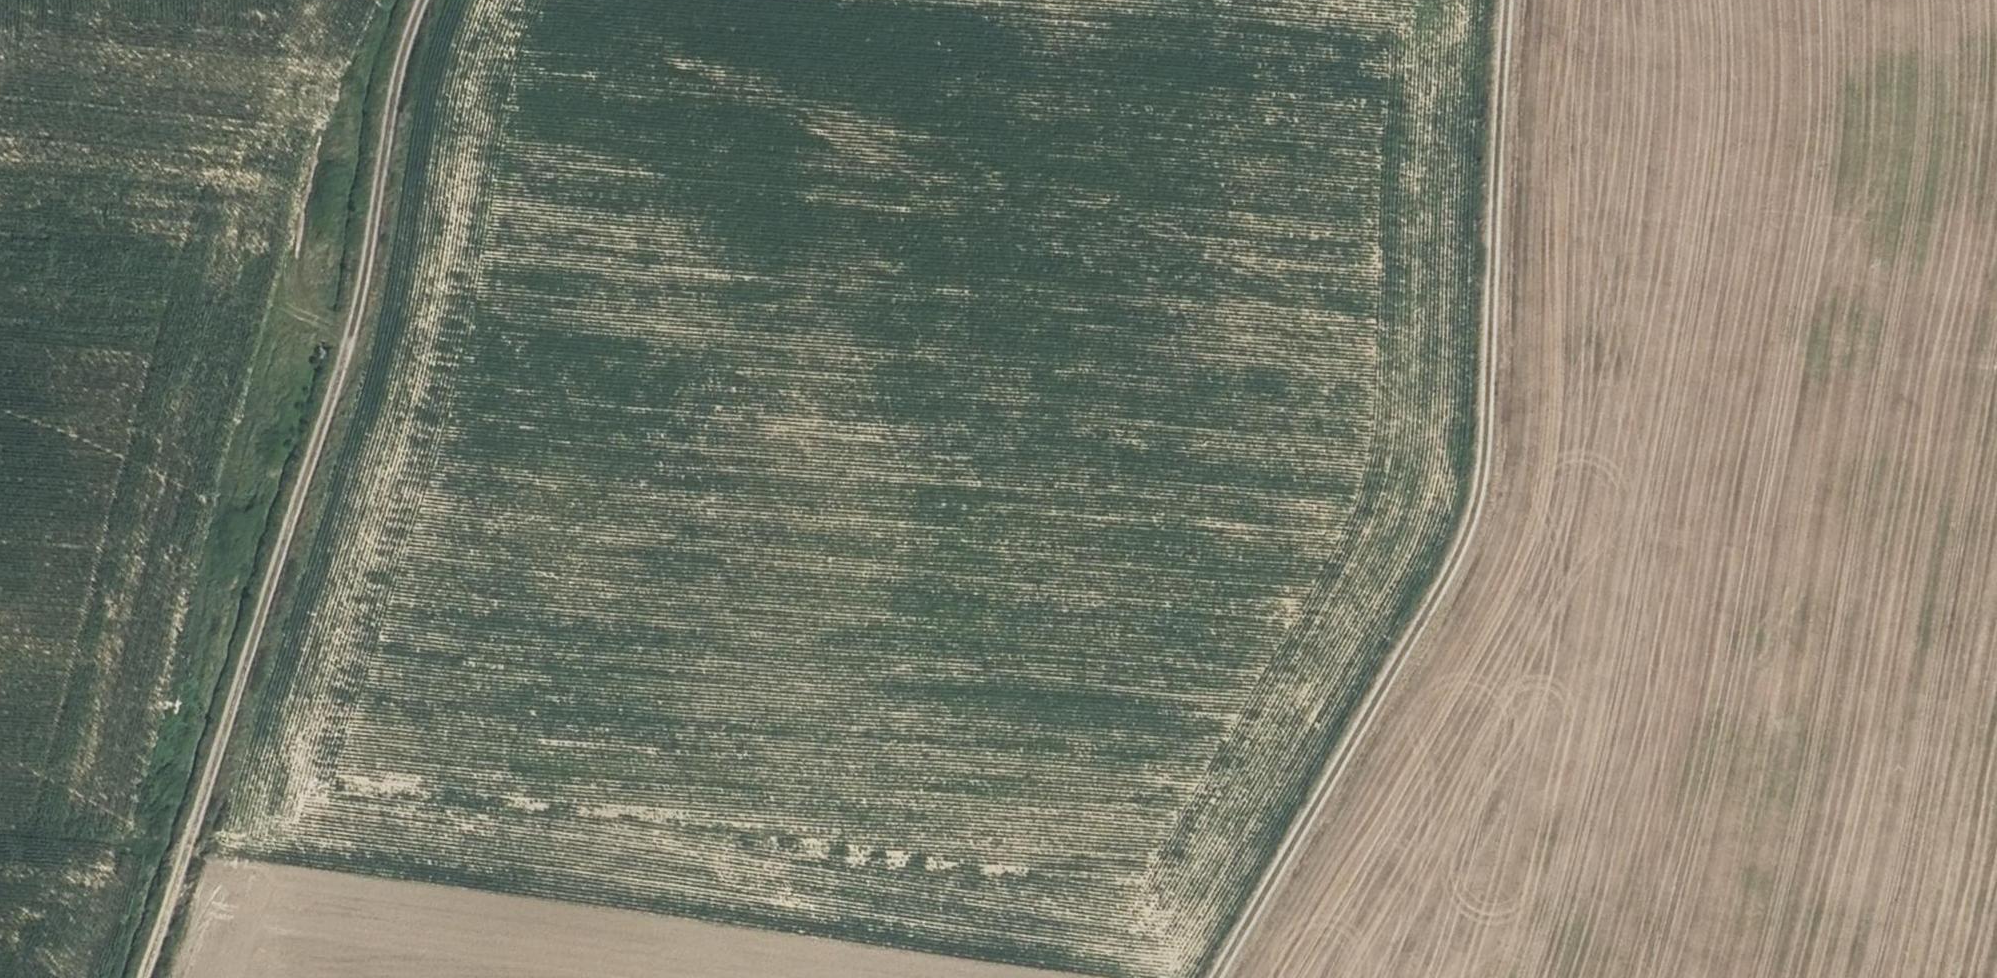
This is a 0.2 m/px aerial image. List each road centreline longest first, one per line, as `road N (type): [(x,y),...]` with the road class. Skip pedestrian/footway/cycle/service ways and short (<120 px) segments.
road 1 (track): [(1507,0),(1484,473),(1475,509),(1215,977)]
road 2 (track): [(430,0),(397,97),(373,248),(341,378),(146,977)]

